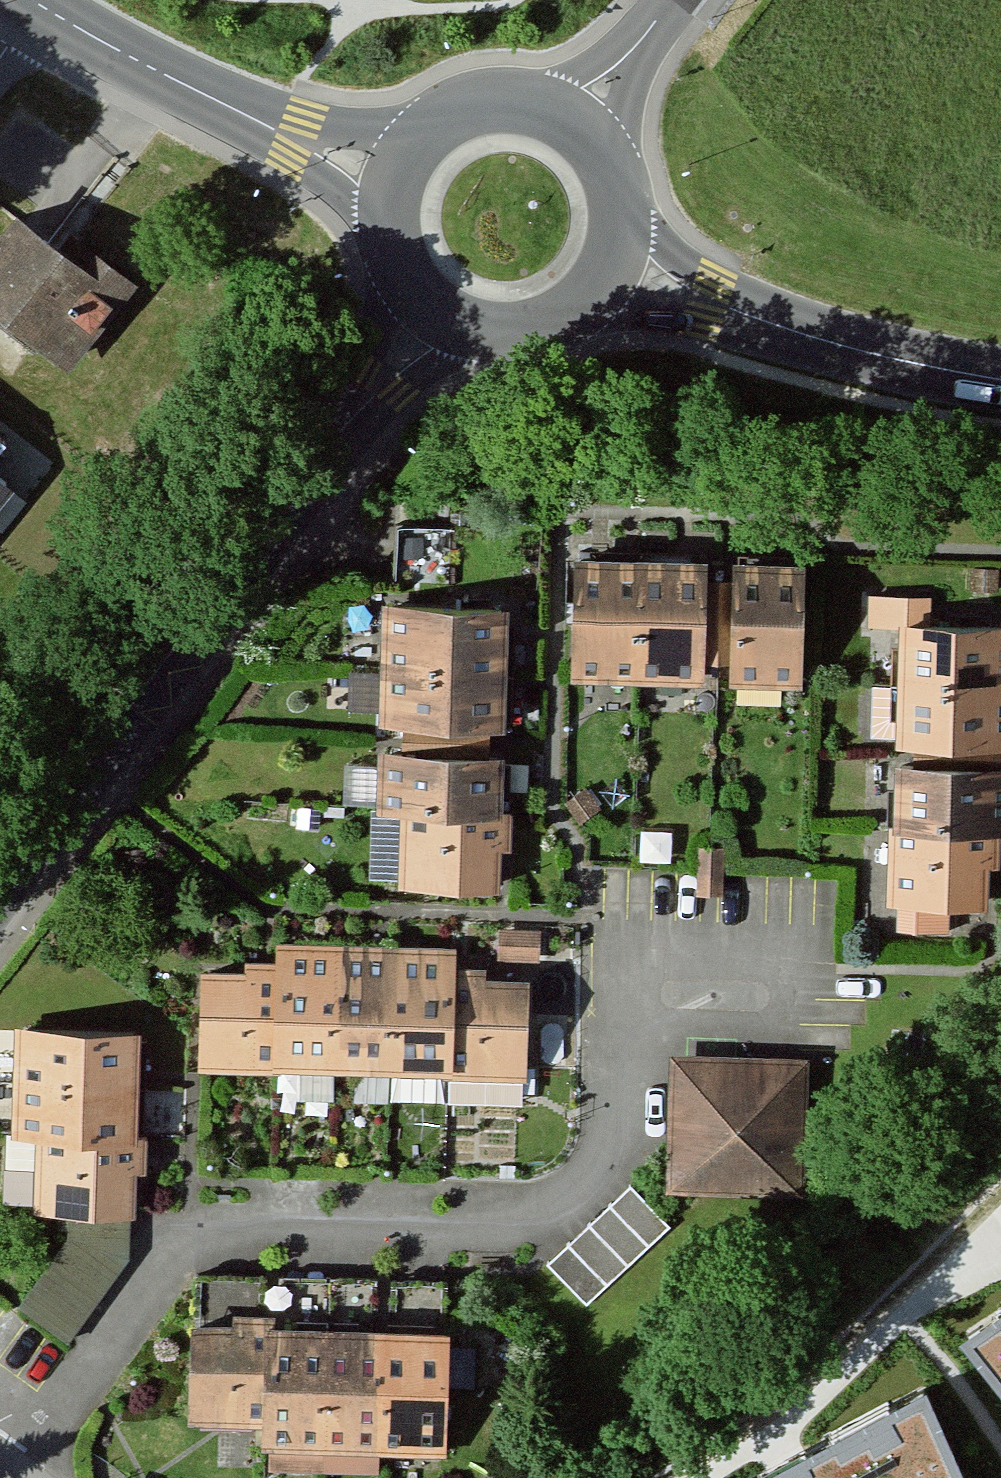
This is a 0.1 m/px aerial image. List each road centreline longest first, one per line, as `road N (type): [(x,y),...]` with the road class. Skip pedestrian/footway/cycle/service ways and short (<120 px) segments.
road 1 (tertiary): [(442,314),(0,899)]
road 2 (secondary): [(1000,377),(921,366),(605,267)]
road 3 (secondary): [(392,182),(256,123),(29,0)]
road 4 (secondary): [(569,124),(507,101),(470,106),(436,122),(409,149),(392,182)]
road 5 (secondary): [(442,314),(477,328),(515,329),(552,319),(583,297),(605,267)]
road 6 (residential): [(671,0),(569,124)]
road 7 (secondary): [(605,267),(616,230),(614,193),(601,157),(569,124)]
road 8 (secondary): [(392,182),(387,219),(395,256),(414,289),(442,314)]

